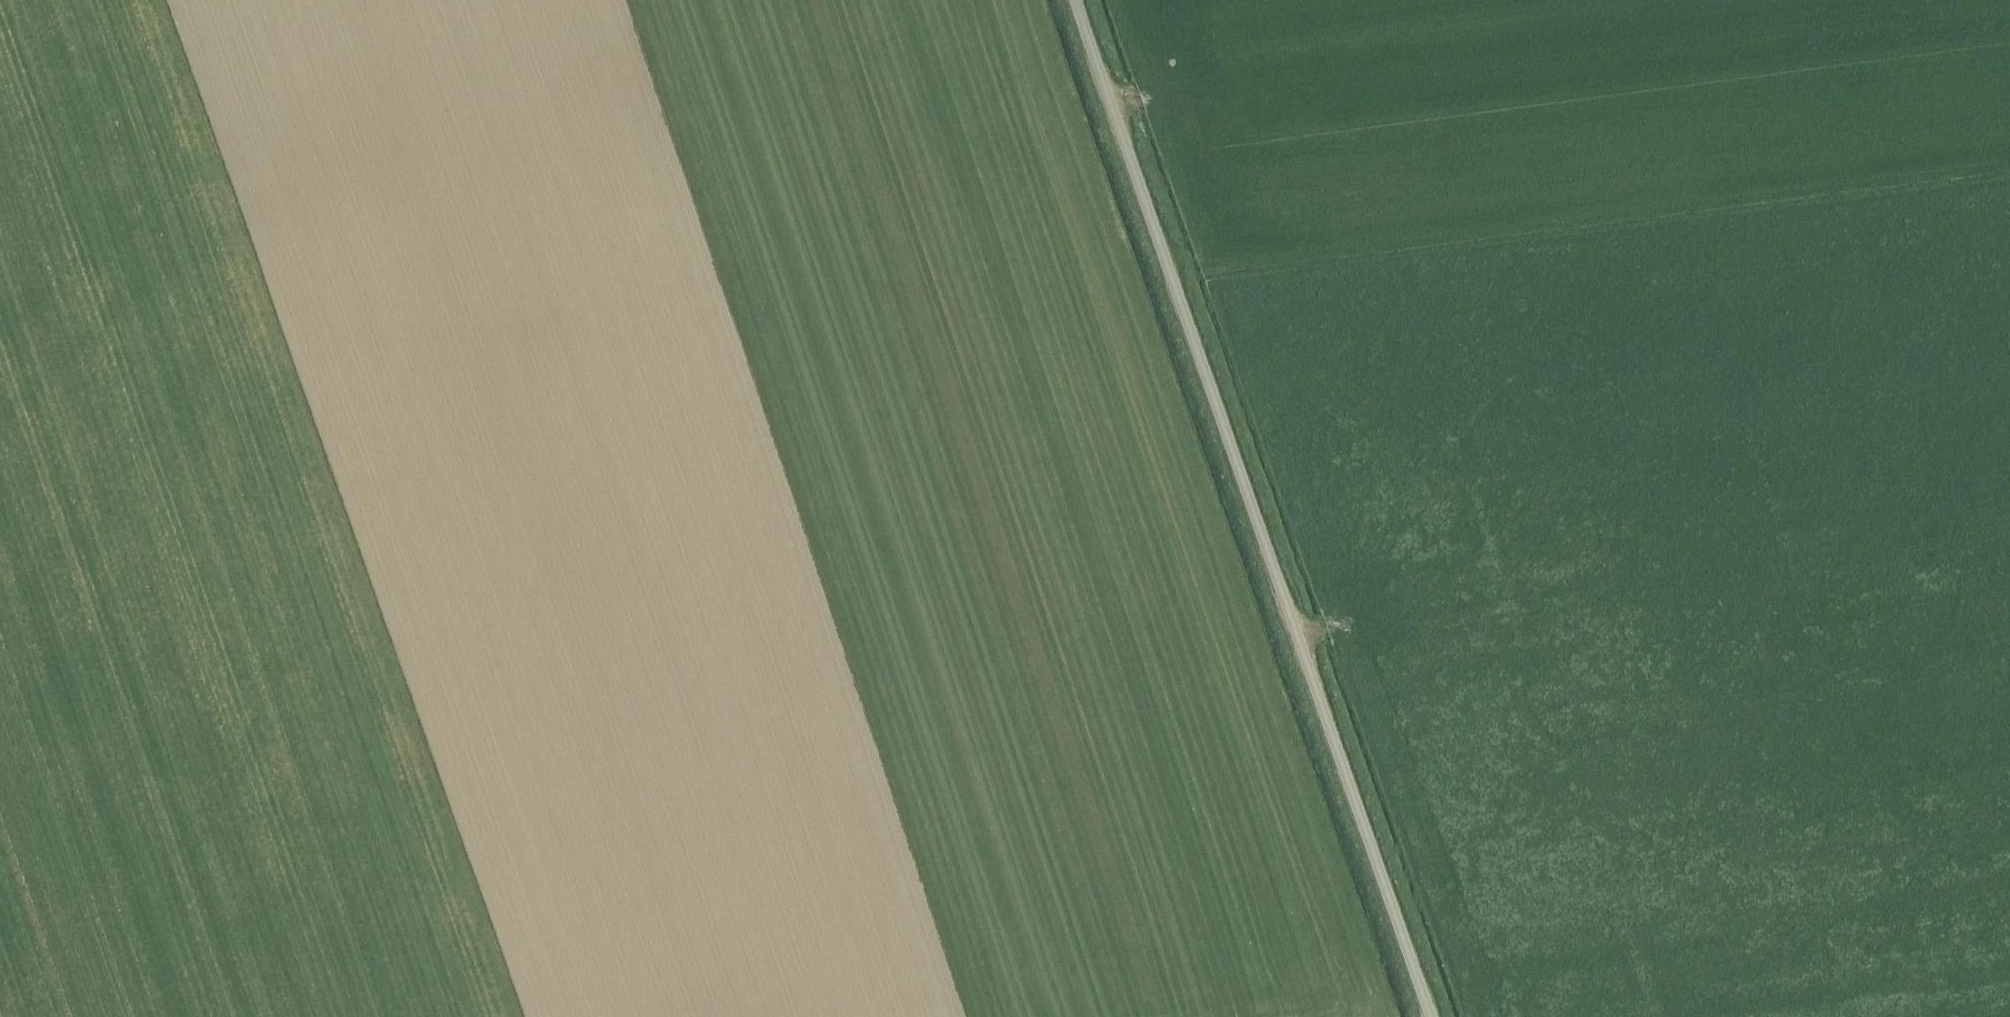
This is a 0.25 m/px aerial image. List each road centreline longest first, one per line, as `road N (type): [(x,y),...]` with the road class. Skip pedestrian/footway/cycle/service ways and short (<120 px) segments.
road 1 (unclassified): [(1422,1016),(1065,0)]

